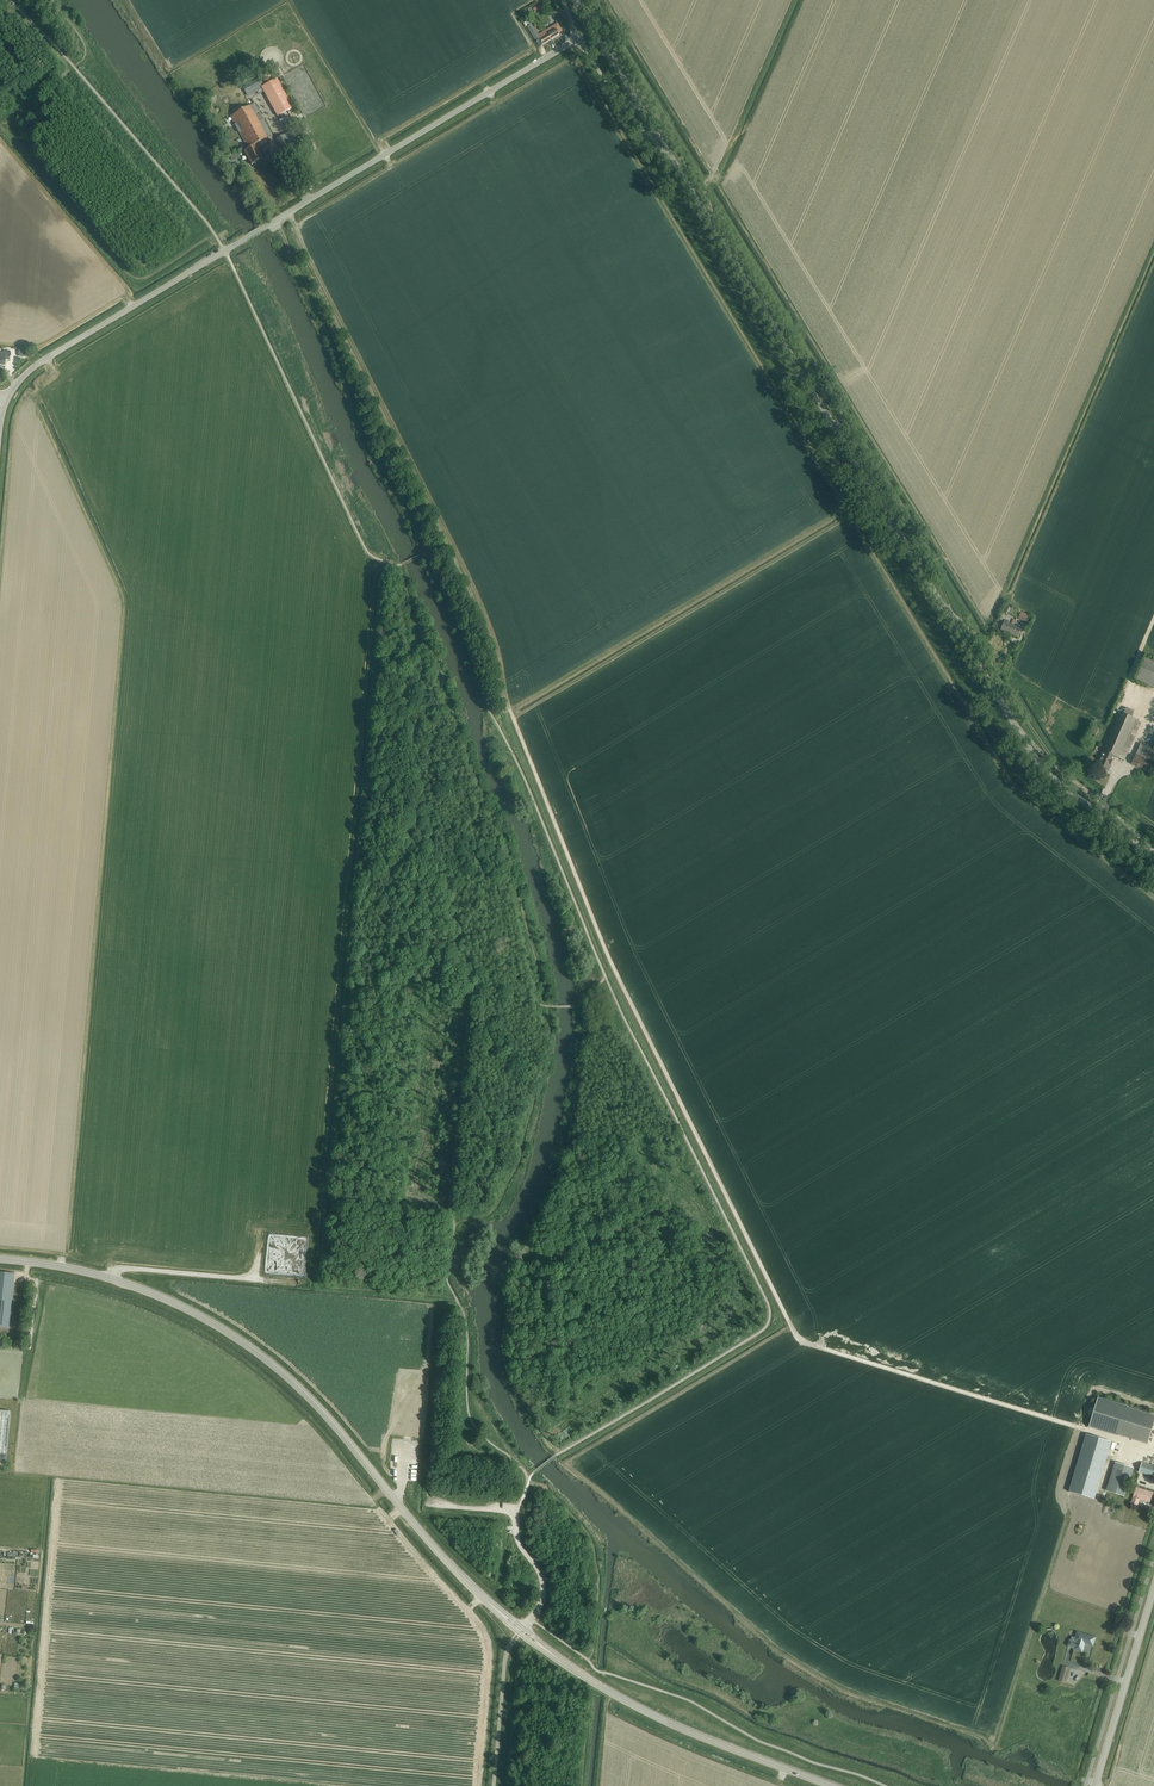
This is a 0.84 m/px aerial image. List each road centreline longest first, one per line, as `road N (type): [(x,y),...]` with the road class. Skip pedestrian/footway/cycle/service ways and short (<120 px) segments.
road 1 (track): [(509,707),(611,965),(801,1343),(1153,1449)]
road 2 (track): [(107,1277),(123,1269),(318,1286),(379,585),(388,563)]
road 3 (track): [(399,565),(473,771),(510,845),(547,1006),(468,1001),(448,1215),(325,1201)]
road 4 (unclassified): [(1153,858),(1036,759),(665,148)]
road 5 (unclassified): [(8,397),(44,360),(578,39)]
road 6 (secondary): [(522,1632),(453,1569),(327,1416),(248,1347),(138,1288),(0,1259)]
road 7 (track): [(426,555),(370,450),(276,220)]
road 8 (secondary): [(816,1780),(645,1712),(522,1632)]
road 9 (track): [(530,1477),(466,1378),(465,1316),(446,1278),(448,1215)]
road 10 (track): [(545,1435),(735,1315)]
road 11 (secondary): [(1095,1785),(1153,1588)]
road 12 (unclassified): [(665,148),(576,0)]
road 13 (unclassified): [(665,148),(617,100),(578,39)]
road 14 (unclassified): [(522,1632),(542,1592),(517,1543),(517,1513)]

